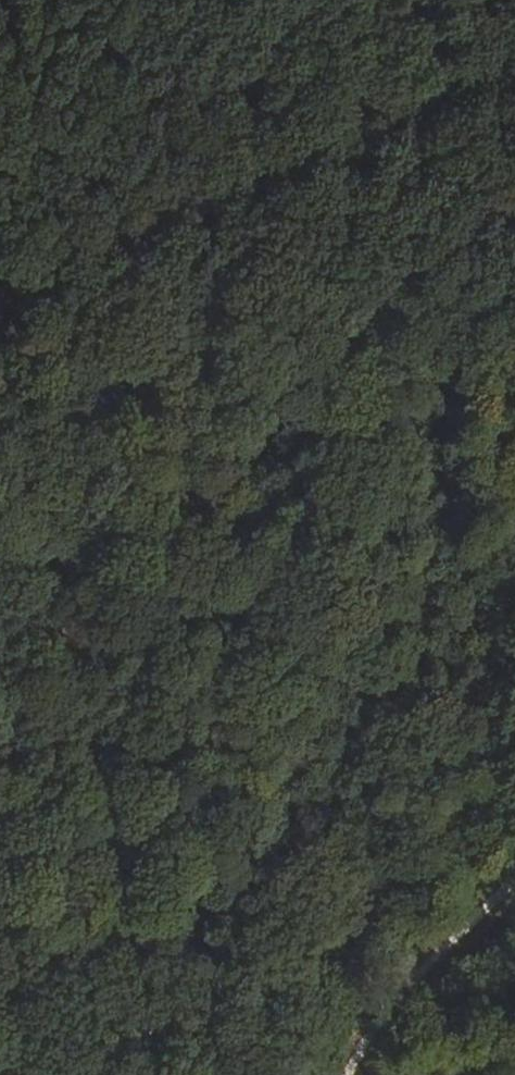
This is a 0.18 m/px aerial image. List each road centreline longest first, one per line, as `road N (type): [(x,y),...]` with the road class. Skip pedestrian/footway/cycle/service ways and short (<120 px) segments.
road 1 (track): [(53,326),(244,1074)]
road 2 (track): [(347,1074),(362,1044),(514,892)]
road 3 (track): [(0,119),(53,326)]

